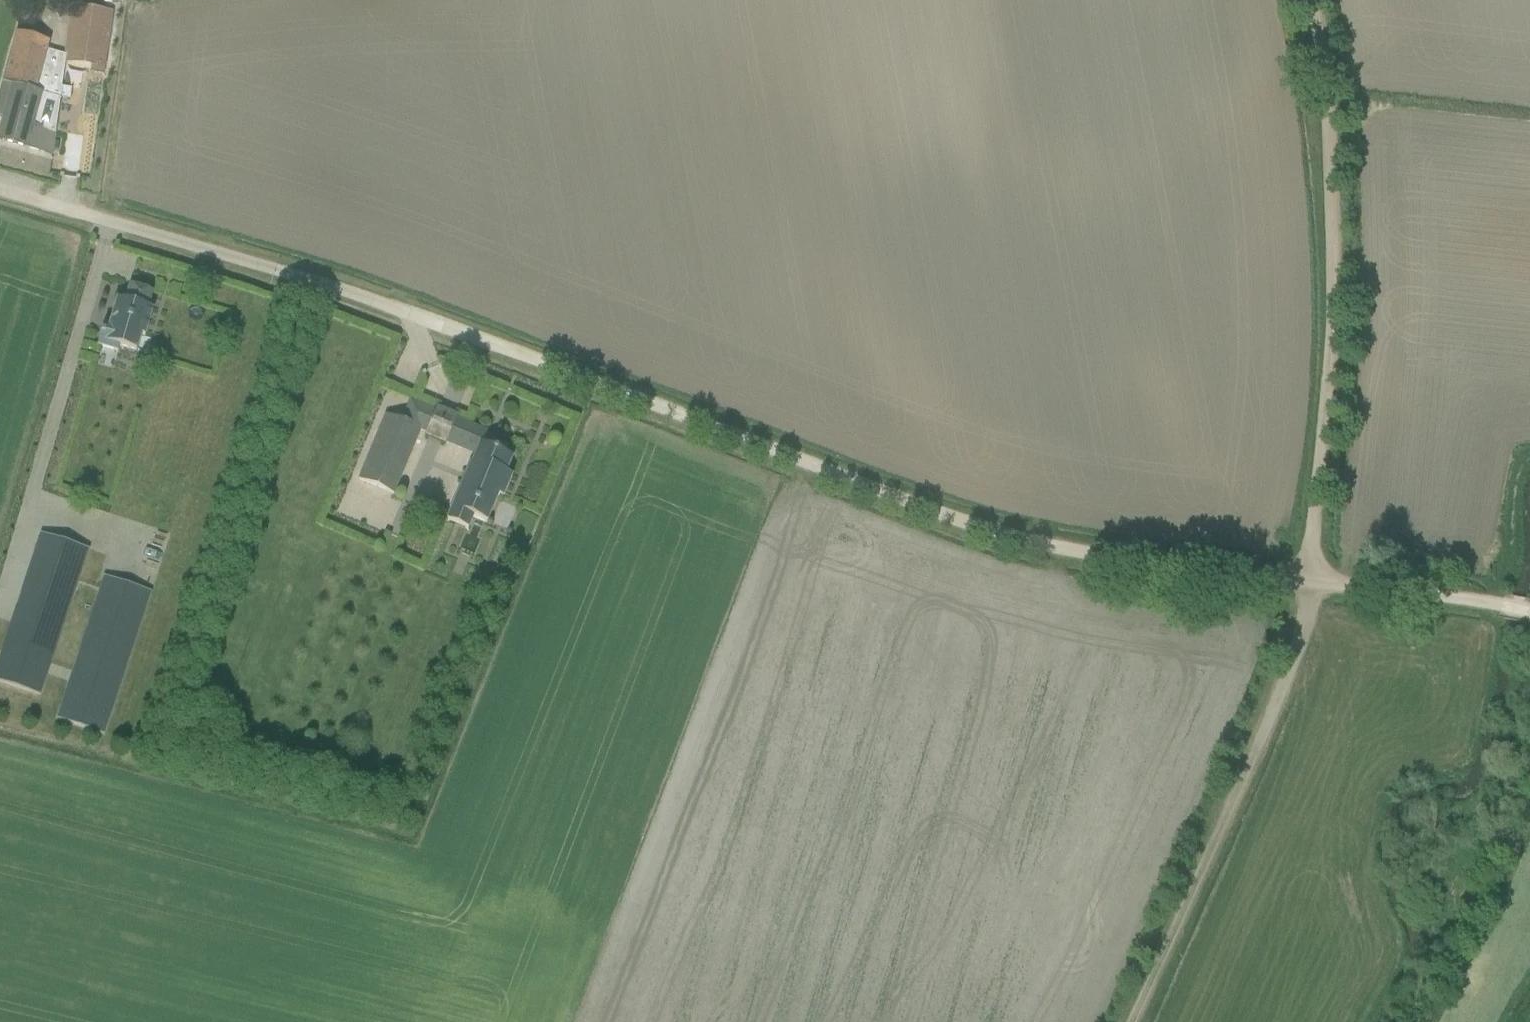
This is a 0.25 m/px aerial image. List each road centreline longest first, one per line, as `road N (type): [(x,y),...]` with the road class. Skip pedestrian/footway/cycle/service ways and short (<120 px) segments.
road 1 (track): [(1529,612),(1032,546),(438,326)]
road 2 (track): [(1123,1021),(1295,636),(1309,583),(1332,396),(1325,130),(1302,0)]
road 3 (unclassified): [(438,326),(0,192)]

